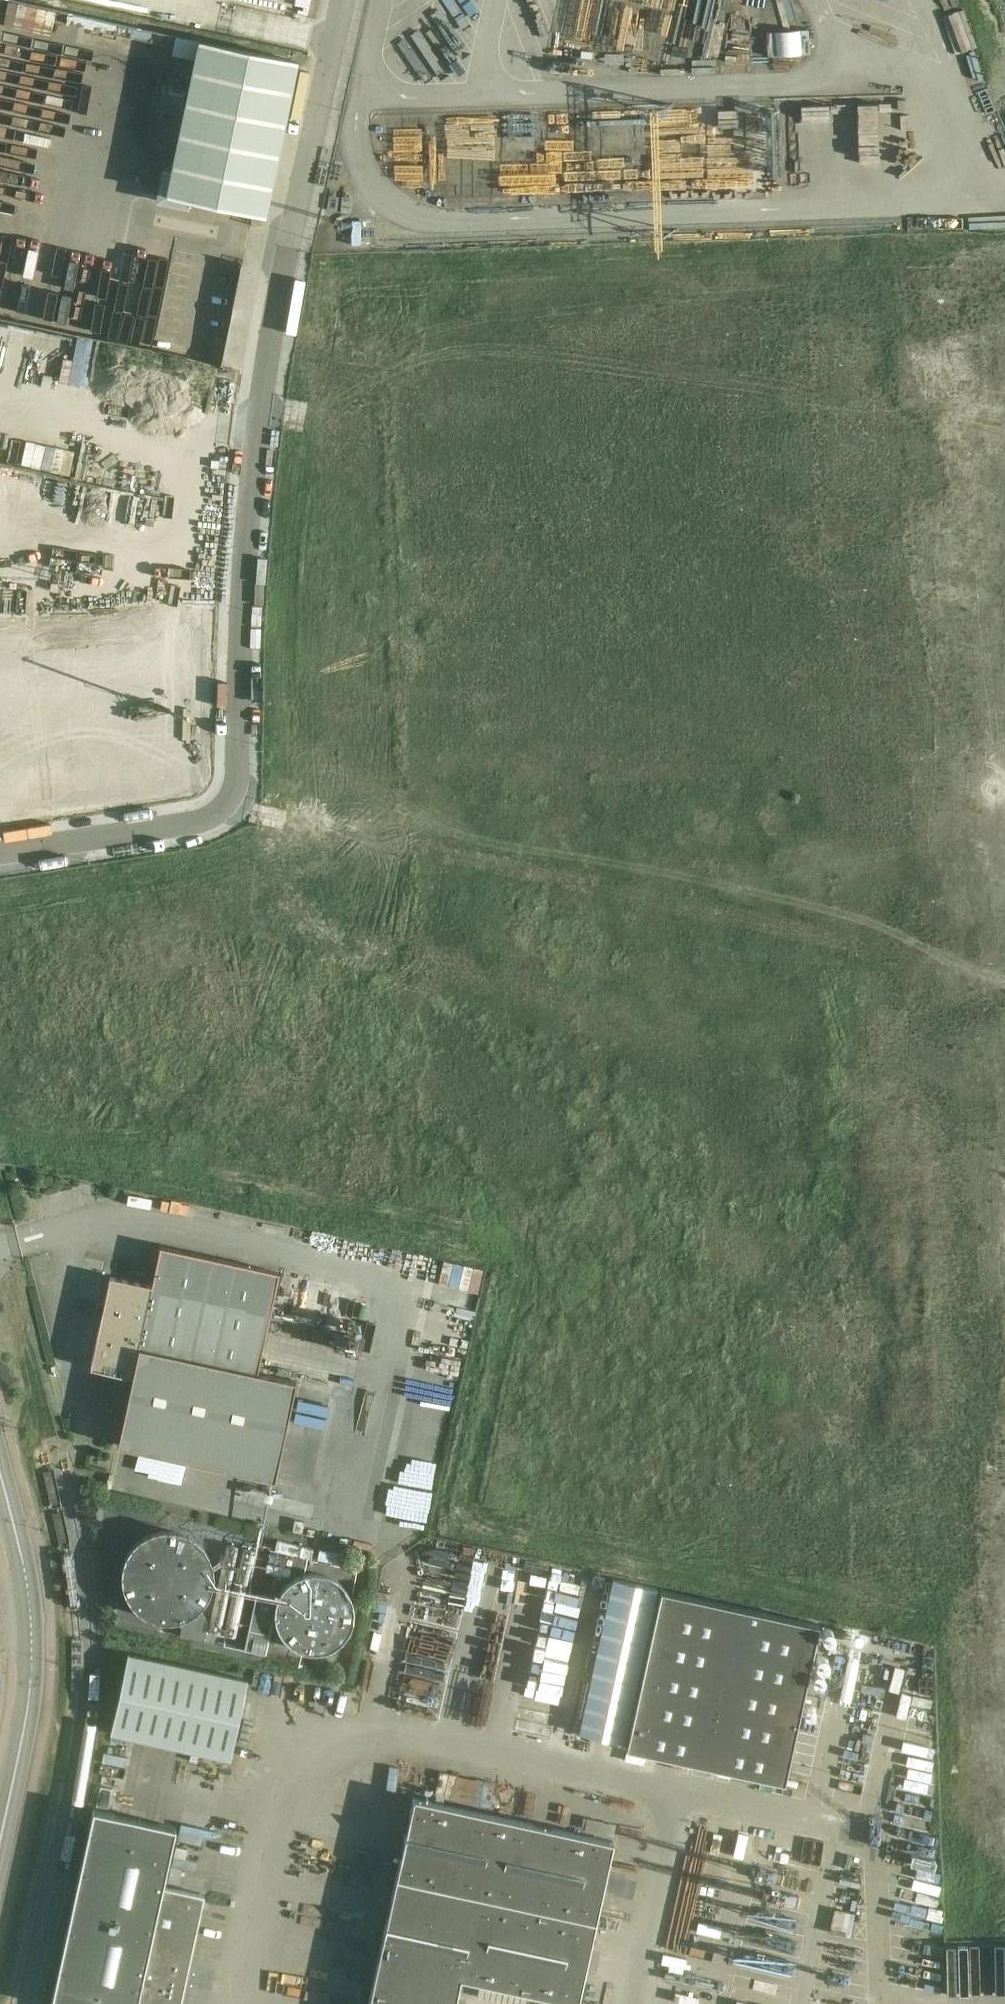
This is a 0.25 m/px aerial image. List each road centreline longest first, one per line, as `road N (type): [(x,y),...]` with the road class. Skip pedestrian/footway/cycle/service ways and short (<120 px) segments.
road 1 (unclassified): [(341,0),(287,249),(256,439),(233,663),(231,805),(0,847)]
road 2 (track): [(231,805),(888,949),(1004,987)]
road 3 (unclassified): [(0,1833),(34,1625),(0,1462)]

